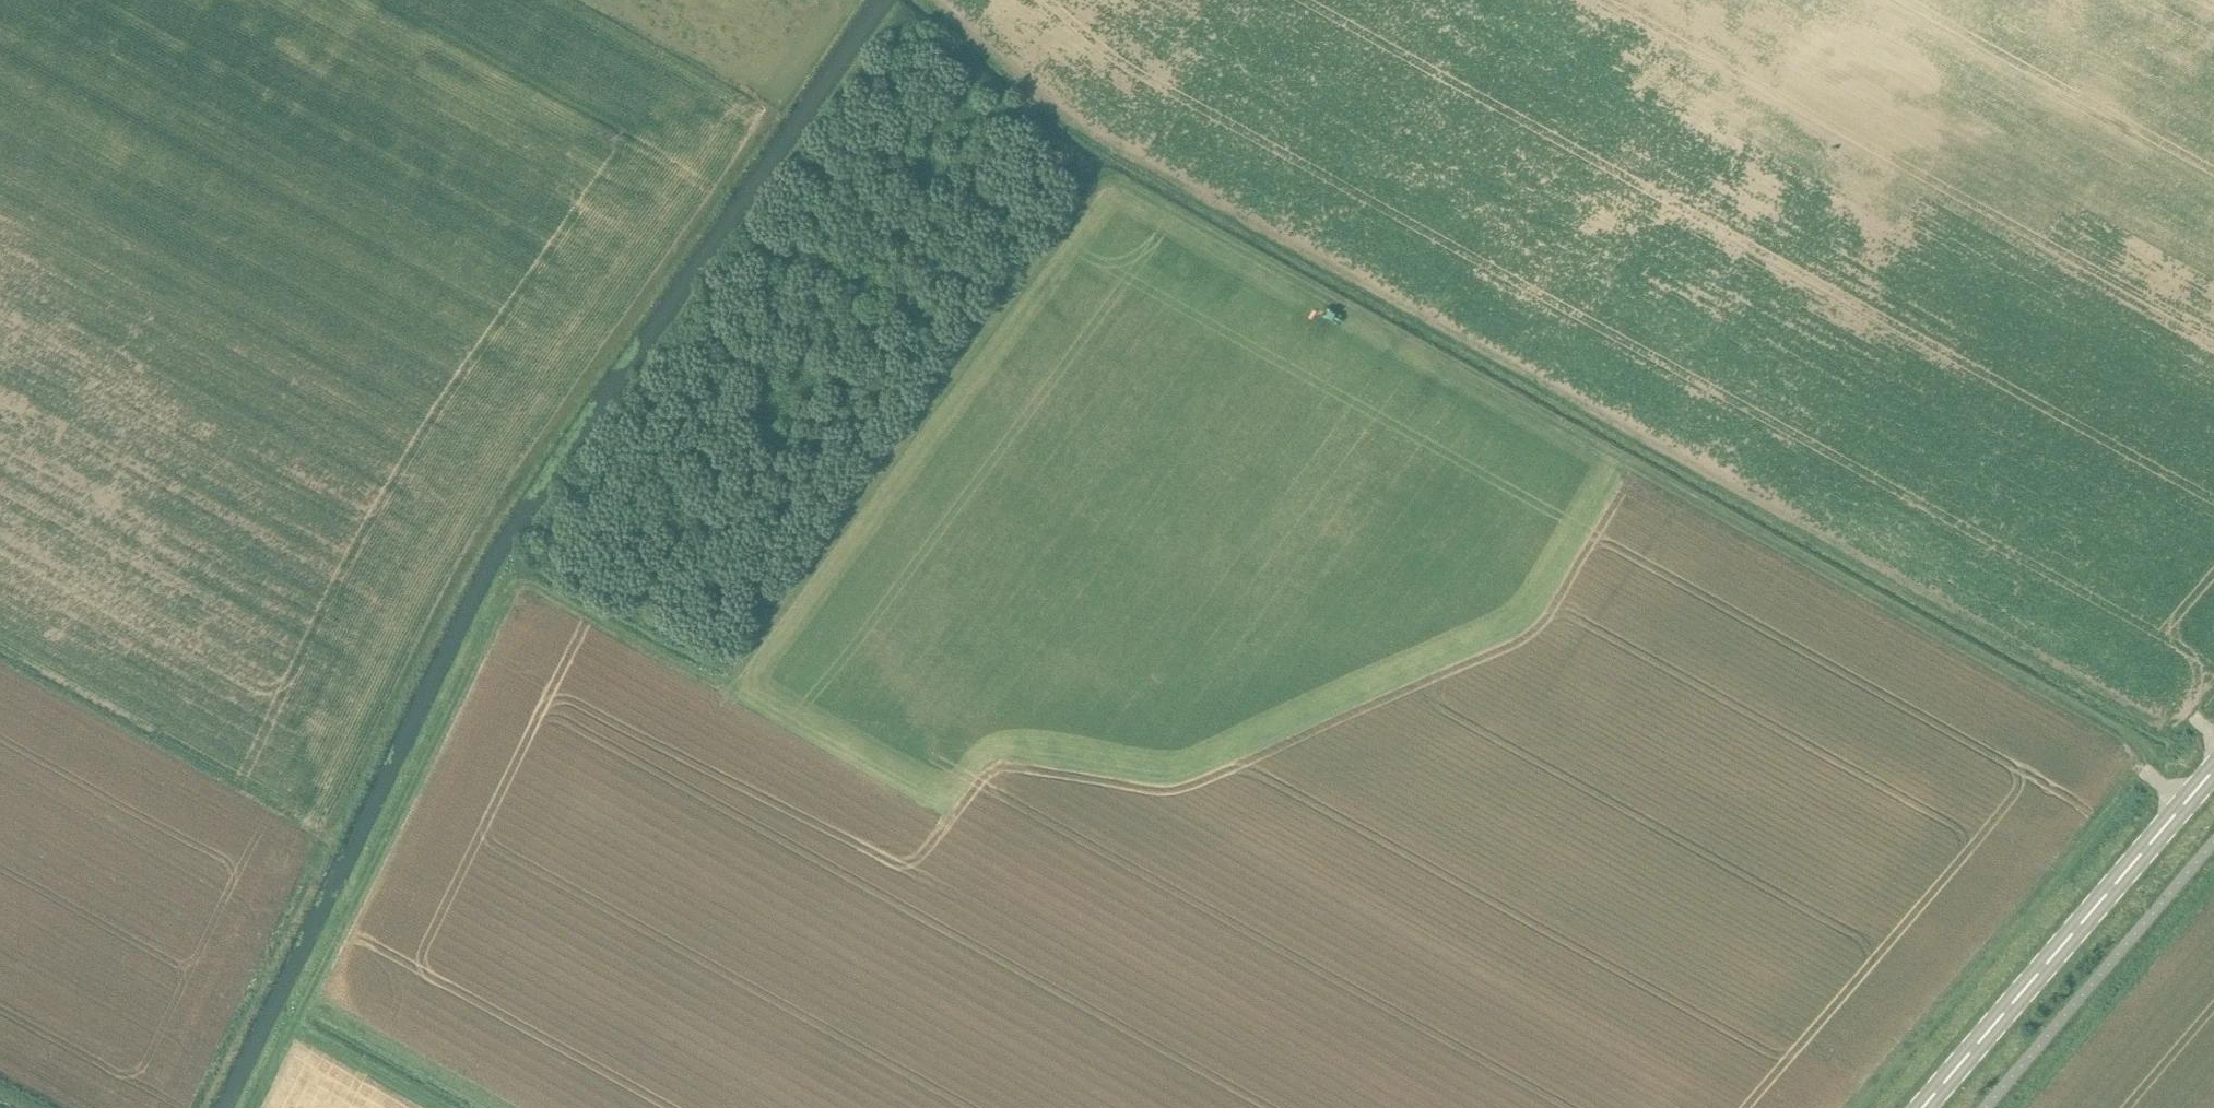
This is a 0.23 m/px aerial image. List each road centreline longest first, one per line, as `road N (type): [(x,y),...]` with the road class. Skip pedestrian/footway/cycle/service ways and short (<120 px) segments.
road 1 (tertiary): [(1921,1107),(2213,759)]

